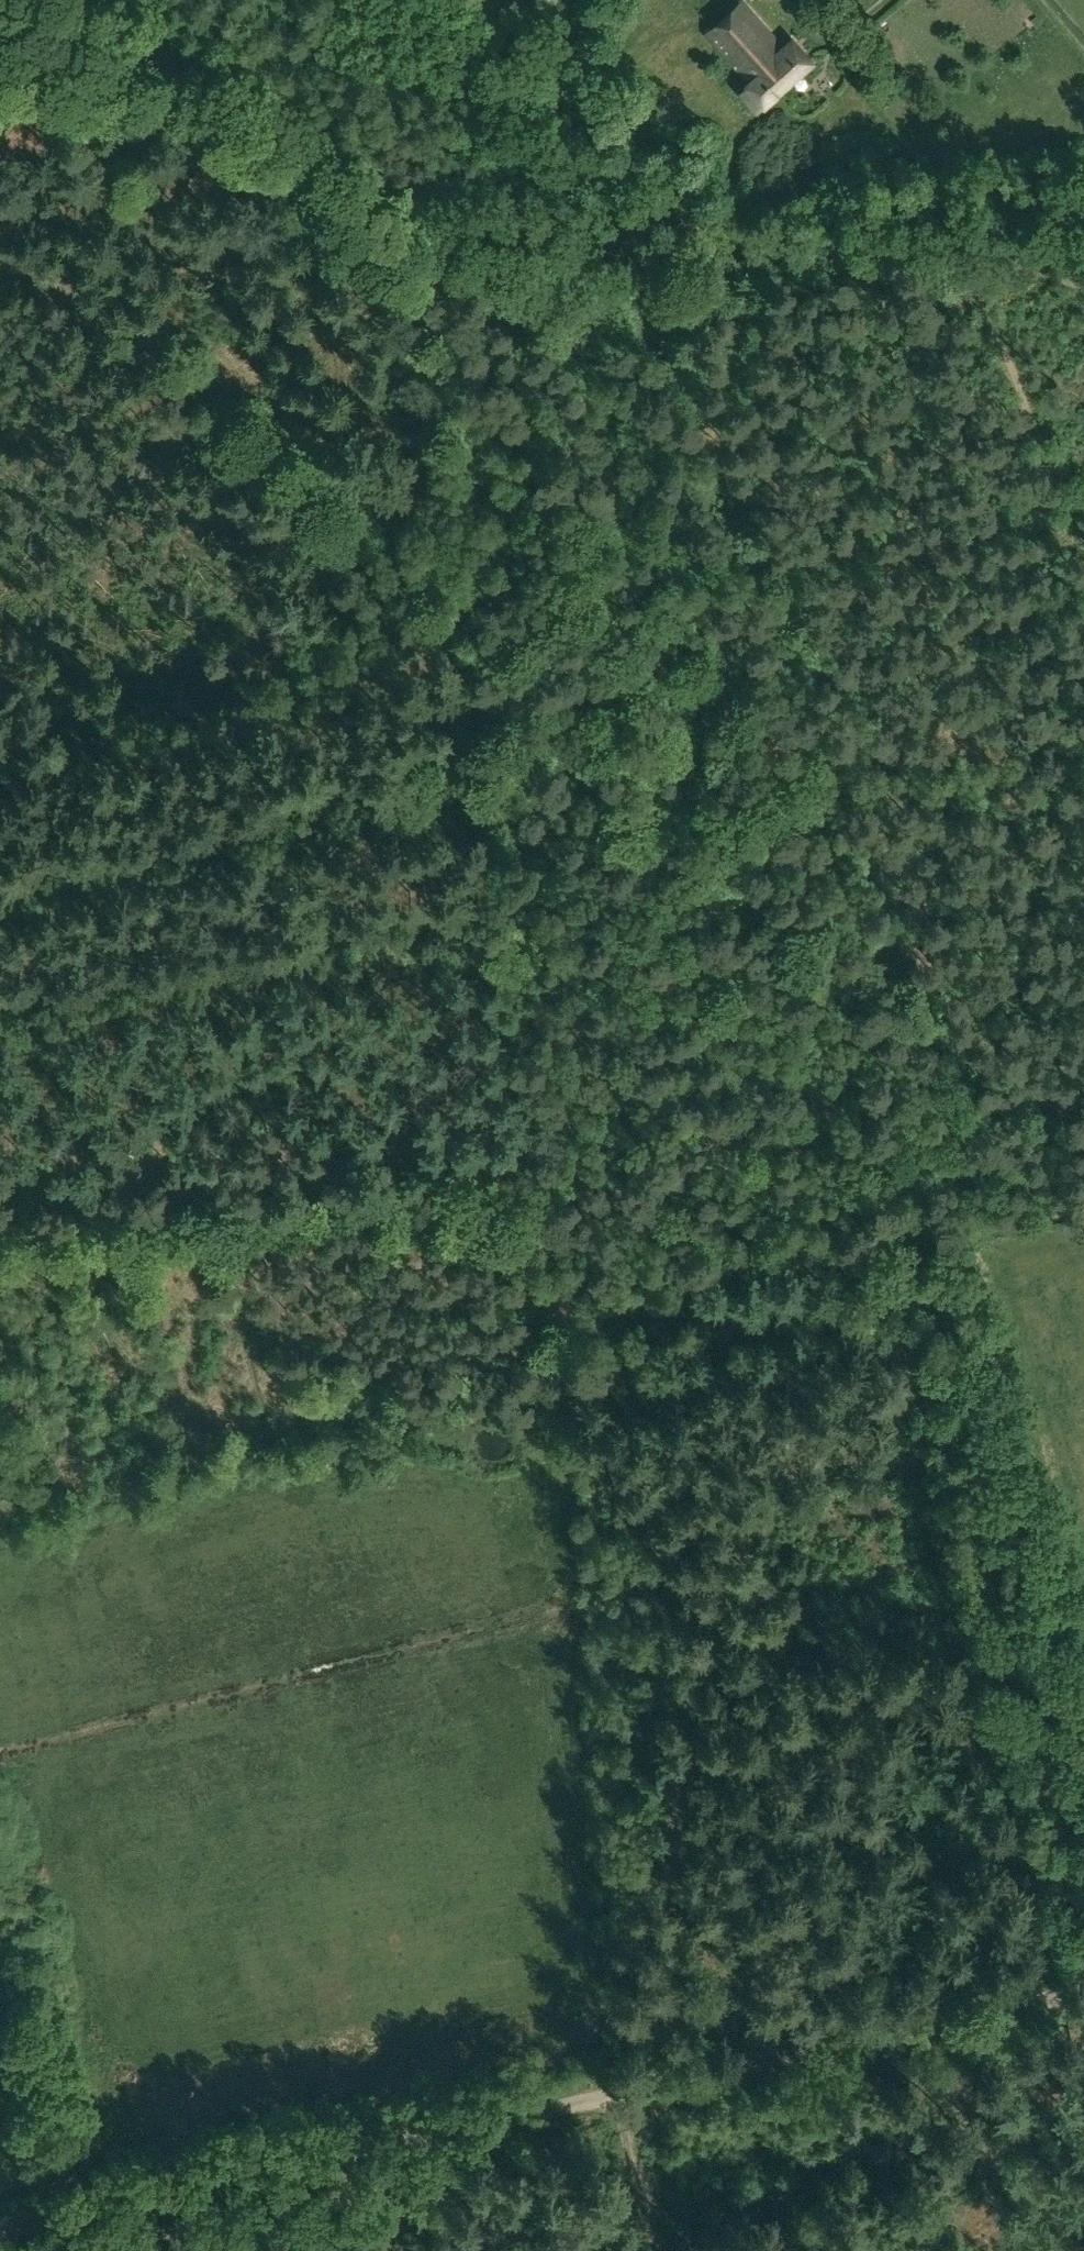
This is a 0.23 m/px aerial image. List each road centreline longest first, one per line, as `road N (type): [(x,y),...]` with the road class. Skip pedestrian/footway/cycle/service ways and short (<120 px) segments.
road 1 (unclassified): [(0,2228),(1083,1985)]

